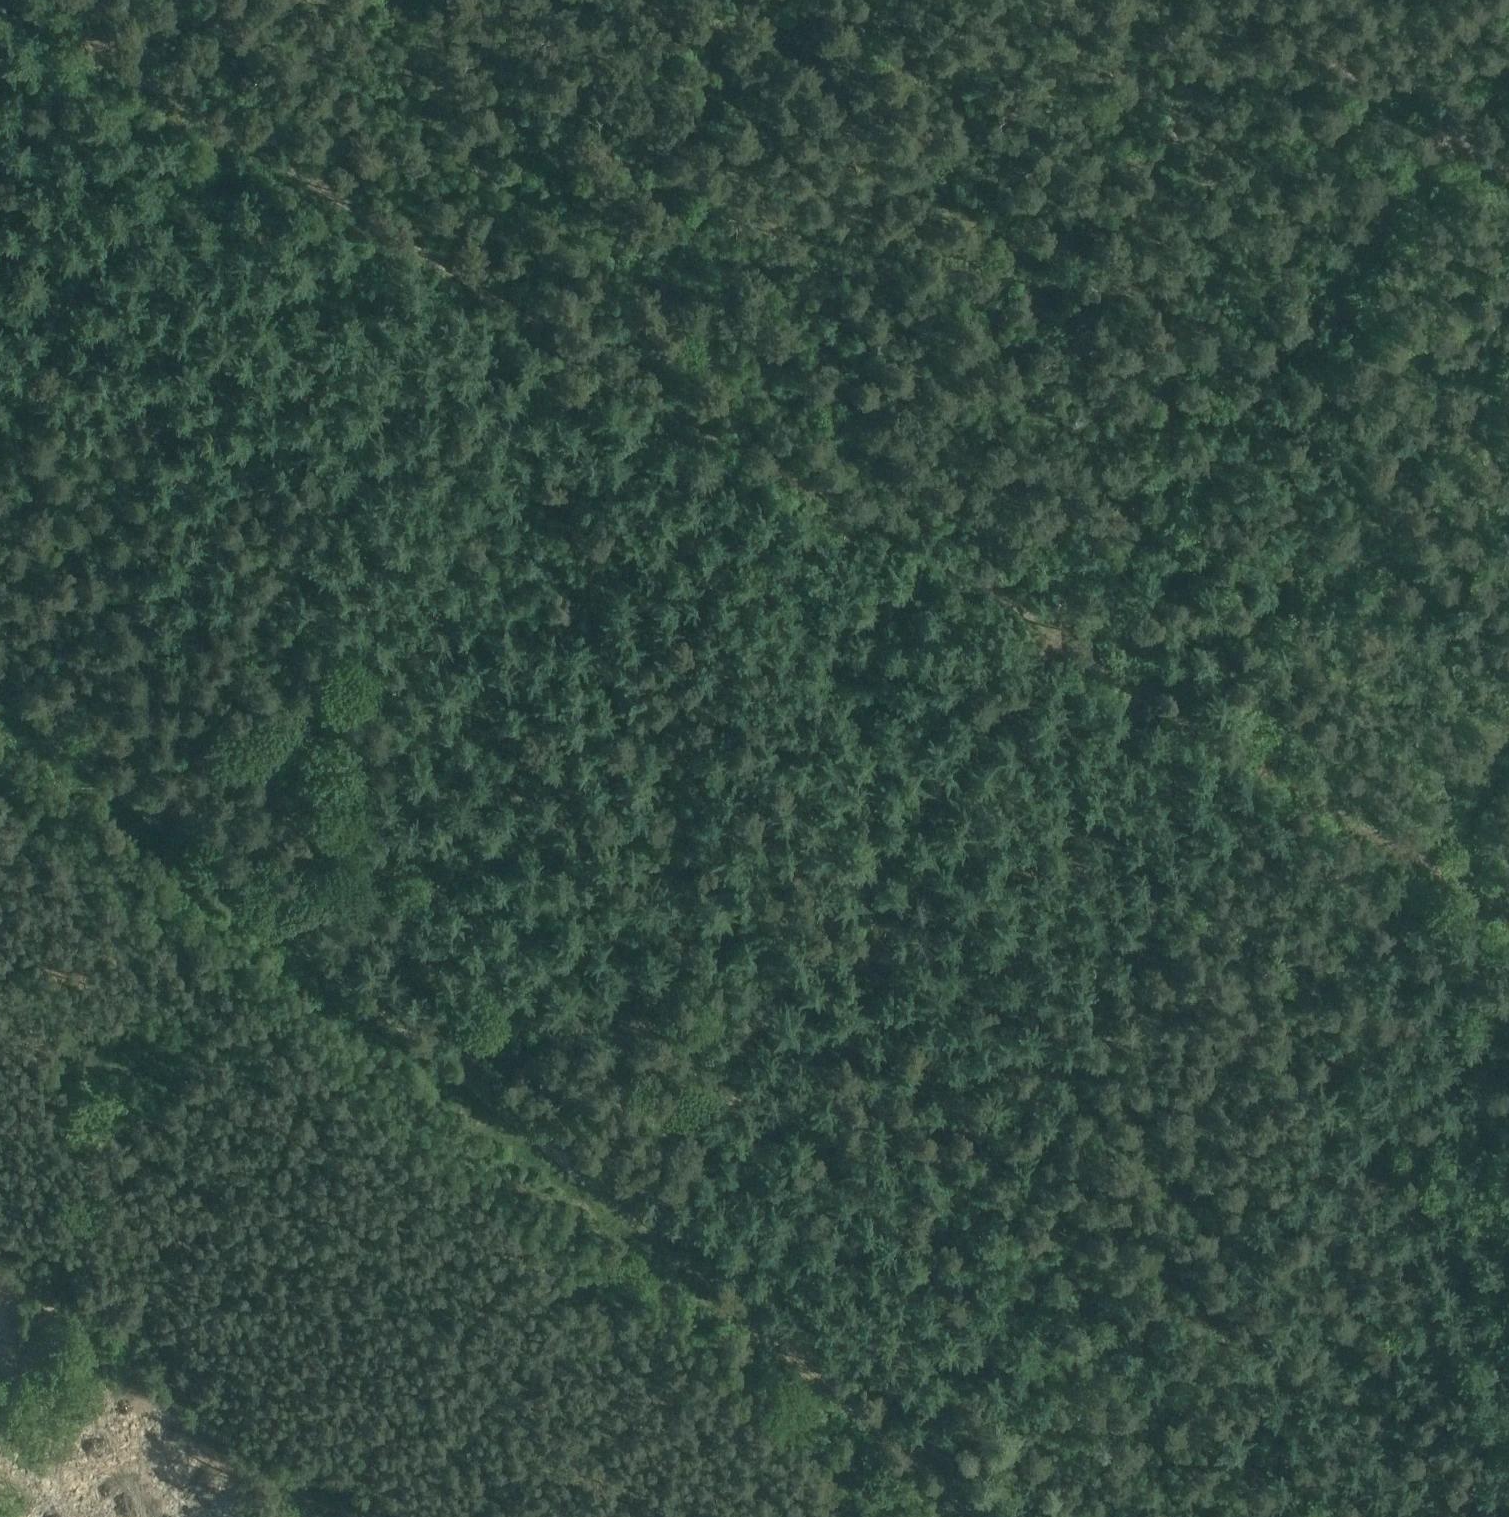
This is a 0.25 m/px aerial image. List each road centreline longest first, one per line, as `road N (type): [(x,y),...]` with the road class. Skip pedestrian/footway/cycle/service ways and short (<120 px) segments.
road 1 (track): [(0,705),(981,1516)]
road 2 (track): [(765,1008),(600,1200)]

